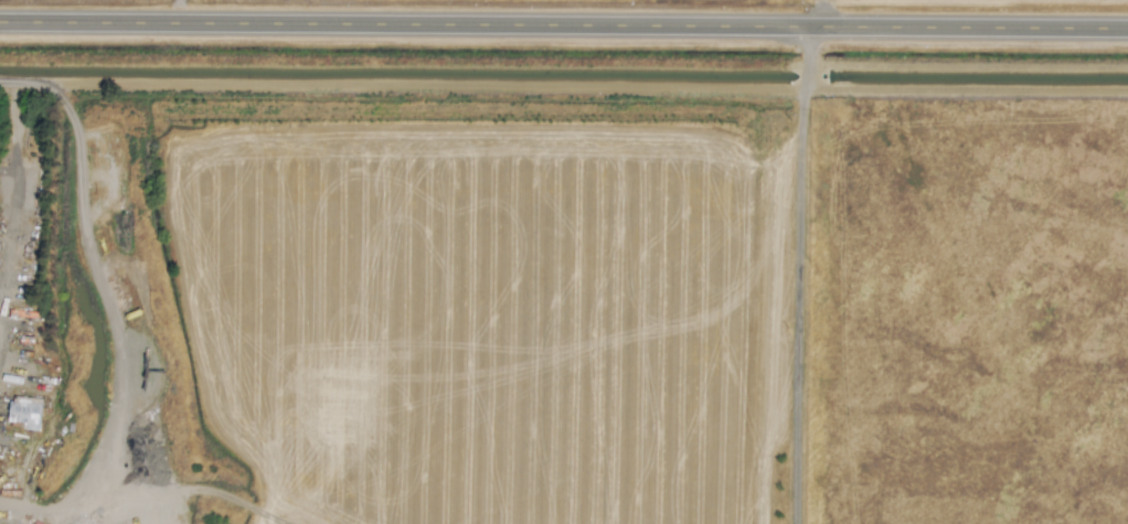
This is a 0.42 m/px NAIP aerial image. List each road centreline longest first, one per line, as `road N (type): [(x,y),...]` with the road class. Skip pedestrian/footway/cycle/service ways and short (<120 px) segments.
road 1 (secondary): [(0,18),(1127,24)]
road 2 (track): [(40,83),(802,90)]
road 3 (track): [(13,79),(40,83),(65,108),(102,336),(97,387),(68,462),(43,498),(21,509),(0,506)]
road 4 (track): [(805,22),(795,523)]
road 5 (track): [(287,523),(82,438)]

